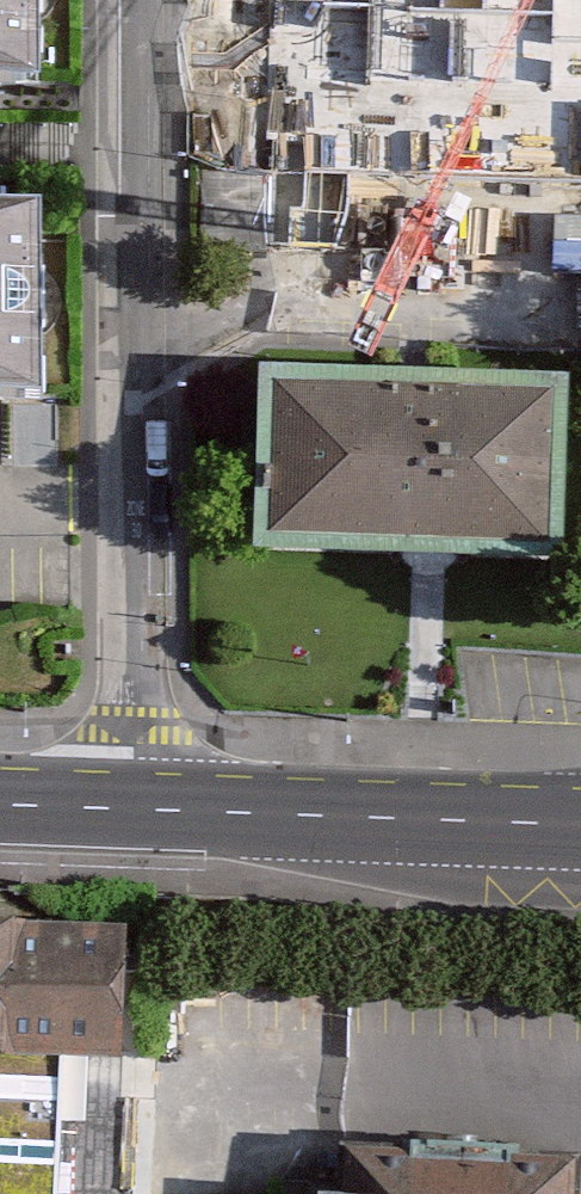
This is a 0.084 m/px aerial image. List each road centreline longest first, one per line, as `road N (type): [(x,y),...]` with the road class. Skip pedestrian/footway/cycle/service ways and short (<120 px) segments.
road 1 (residential): [(156,0),(145,809)]
road 2 (secondary): [(145,809),(580,826)]
road 3 (secondary): [(0,804),(145,809)]

